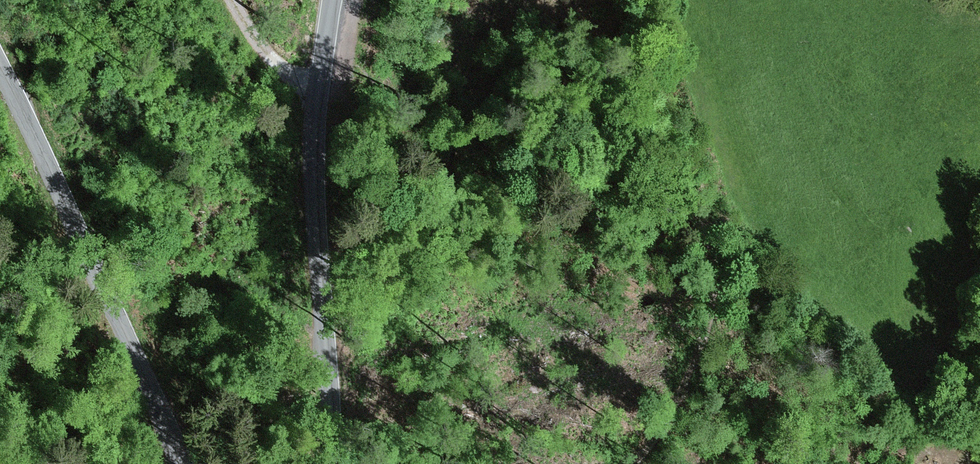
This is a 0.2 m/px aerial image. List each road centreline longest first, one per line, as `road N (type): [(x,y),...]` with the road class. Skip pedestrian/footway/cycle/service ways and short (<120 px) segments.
road 1 (track): [(663,0),(674,76),(711,186),(716,310),(704,353),(655,442),(624,463)]
road 2 (unclassified): [(332,0),(312,208),(328,463)]
road 3 (unclassified): [(184,463),(0,61)]
road 4 (track): [(318,94),(265,52),(233,0)]

